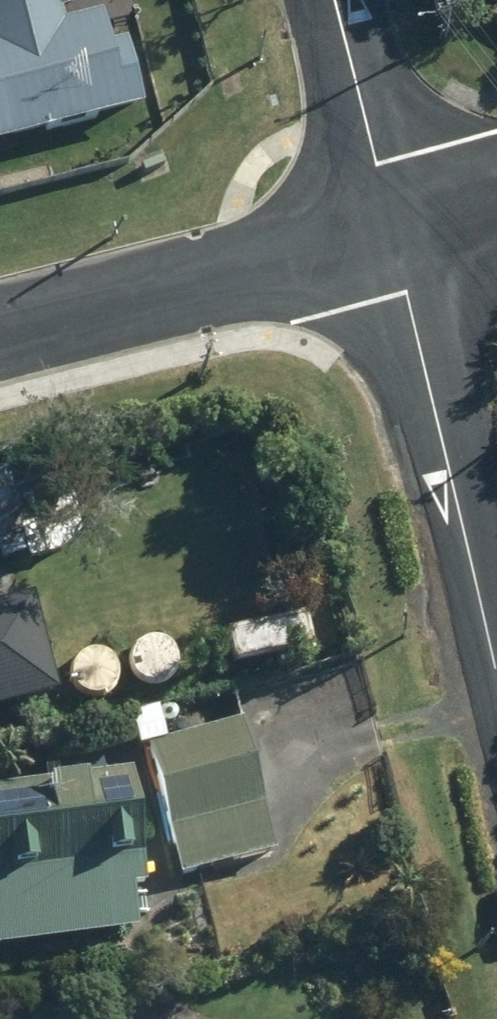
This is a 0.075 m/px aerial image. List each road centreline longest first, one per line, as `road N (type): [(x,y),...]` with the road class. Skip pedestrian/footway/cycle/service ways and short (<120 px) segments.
road 1 (tertiary): [(393,228),(496,674)]
road 2 (residential): [(0,327),(393,228)]
road 3 (tertiary): [(335,0),(393,228)]

